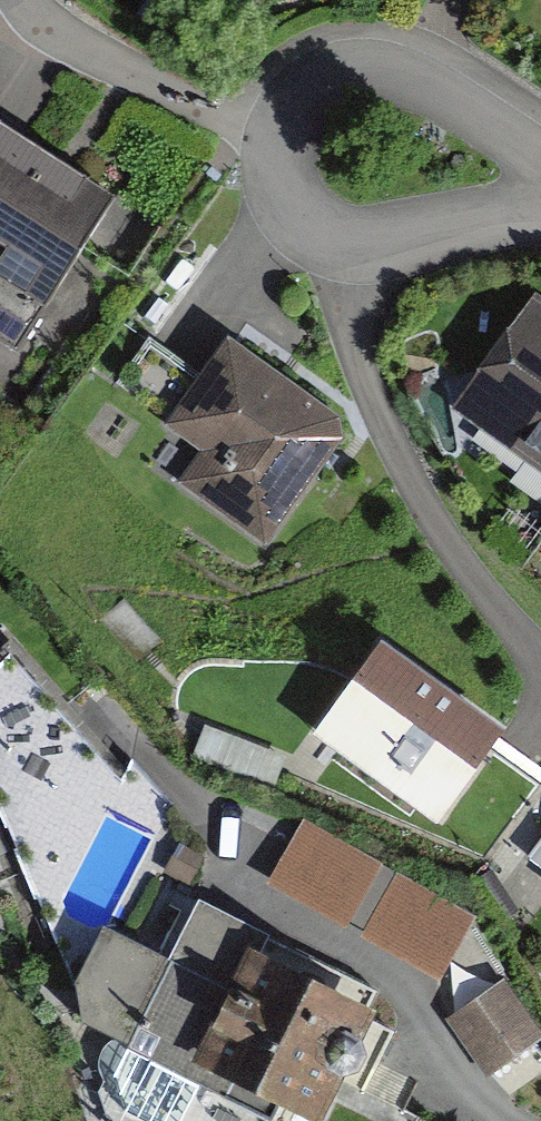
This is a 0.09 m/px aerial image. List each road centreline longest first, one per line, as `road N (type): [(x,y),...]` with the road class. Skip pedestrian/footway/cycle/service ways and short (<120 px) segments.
road 1 (residential): [(343,243),(341,288),(351,335),(409,483),(540,664)]
road 2 (residential): [(279,146),(298,104),(319,85),(373,72),(441,95),(540,164)]
road 3 (residential): [(27,0),(39,16),(279,146)]
road 4 (residential): [(343,243),(408,240),(540,208)]
road 5 (residential): [(279,146),(283,185),(296,211),(343,243)]

